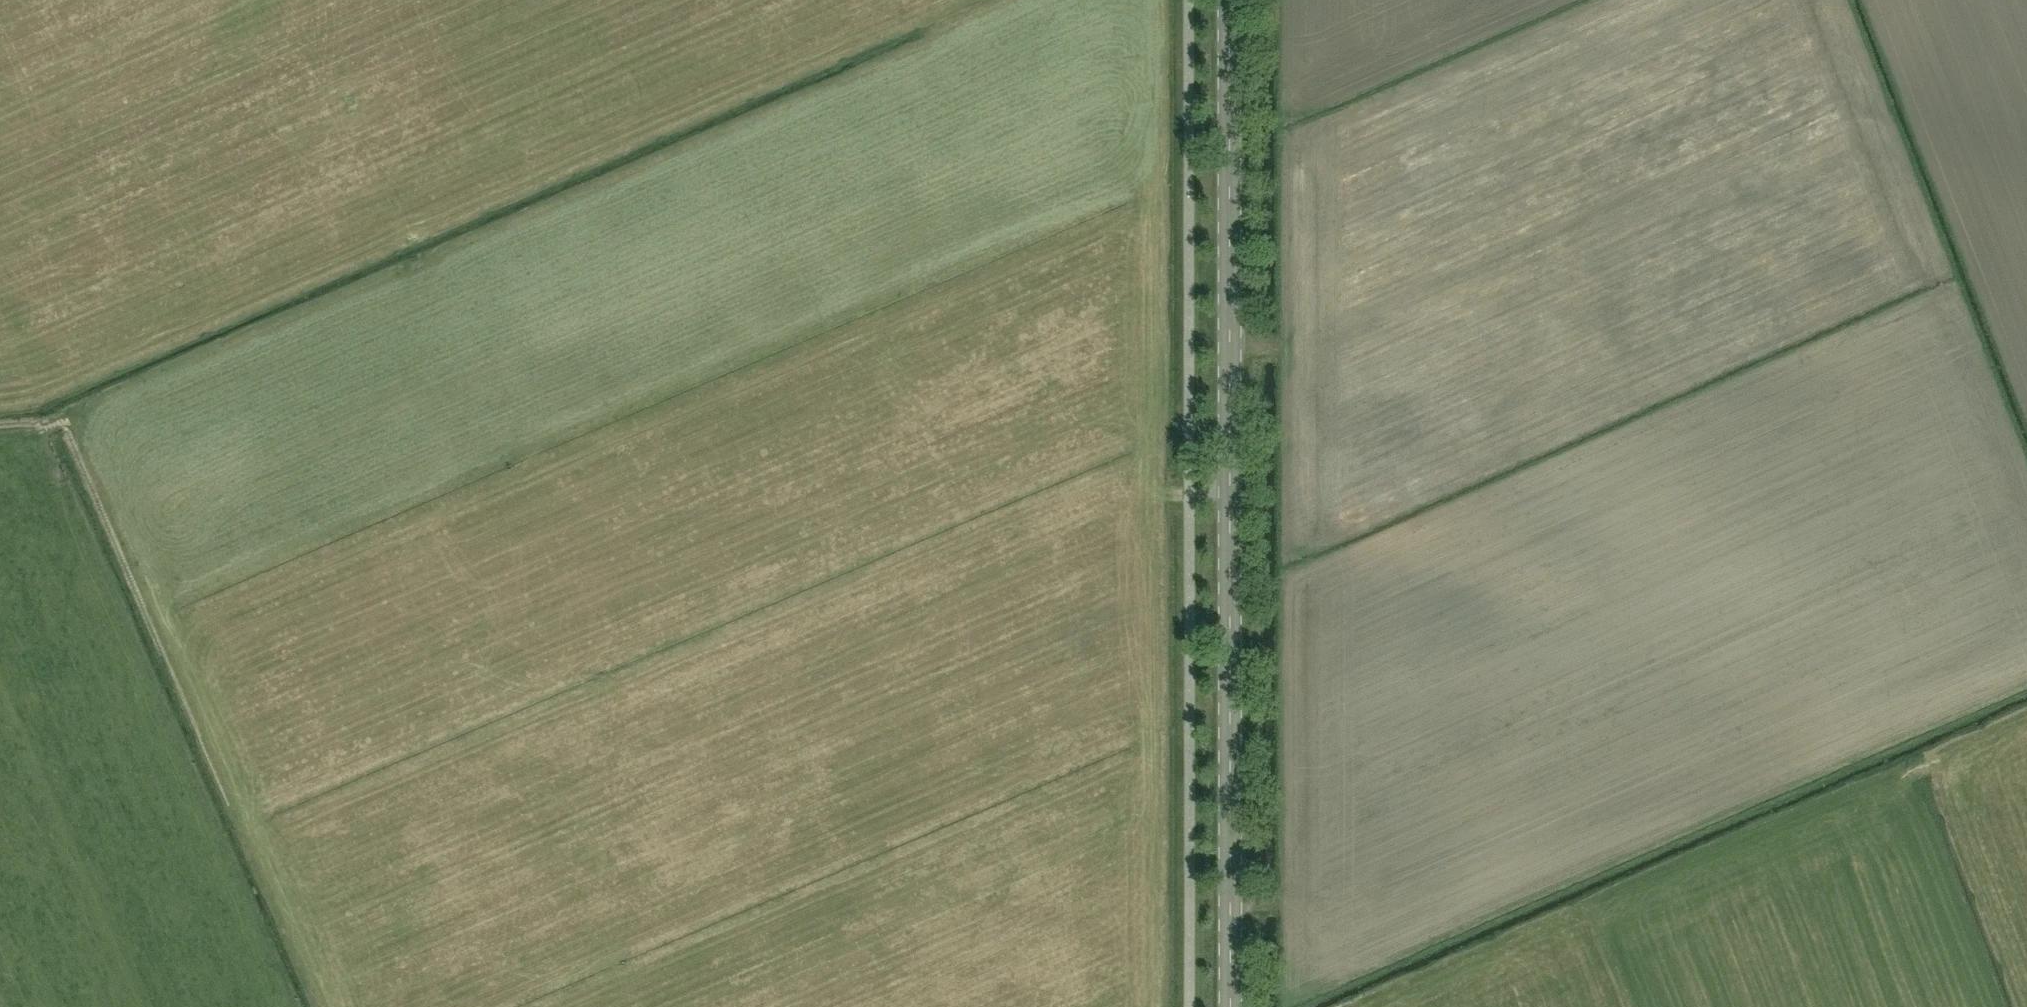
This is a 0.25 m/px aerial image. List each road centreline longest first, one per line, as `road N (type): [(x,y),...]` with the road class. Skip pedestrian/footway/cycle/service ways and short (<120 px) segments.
road 1 (secondary): [(1232,1006),(1232,0)]

